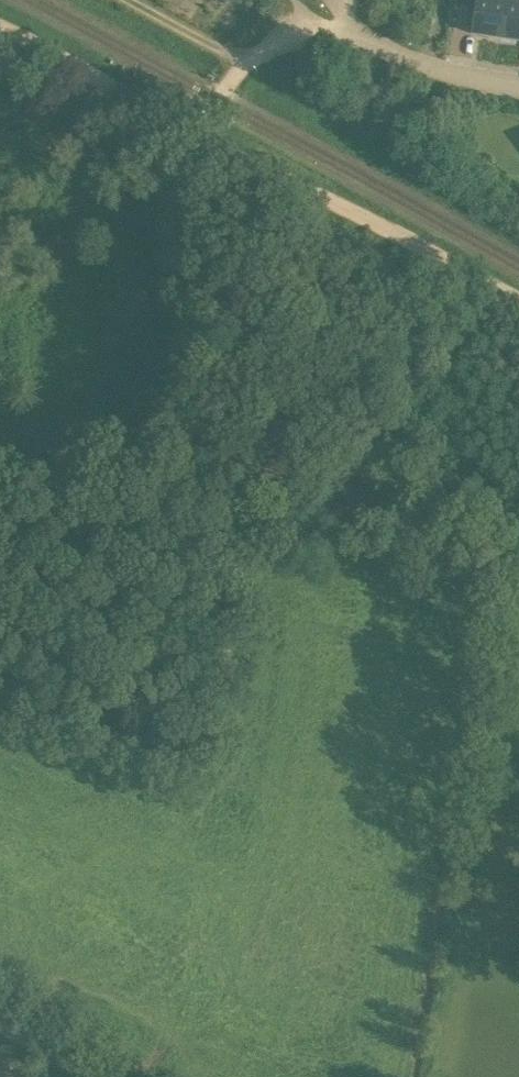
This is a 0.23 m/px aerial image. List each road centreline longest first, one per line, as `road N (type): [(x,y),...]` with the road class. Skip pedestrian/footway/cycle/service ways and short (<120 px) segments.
road 1 (track): [(518,301),(192,135)]
road 2 (track): [(192,135),(0,23)]
road 3 (residential): [(518,81),(424,67),(384,44),(324,32)]
road 4 (track): [(192,135),(258,54),(324,32)]
road 5 (track): [(258,54),(229,51),(133,0)]

